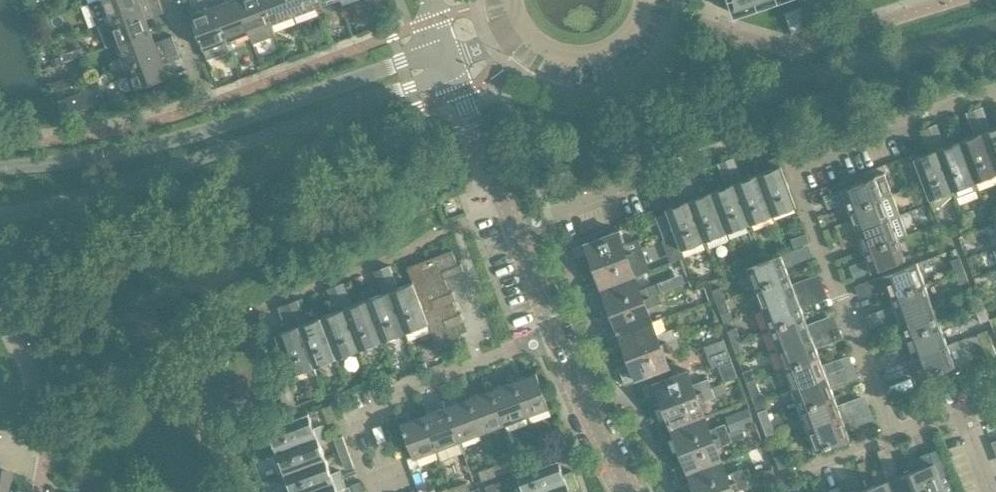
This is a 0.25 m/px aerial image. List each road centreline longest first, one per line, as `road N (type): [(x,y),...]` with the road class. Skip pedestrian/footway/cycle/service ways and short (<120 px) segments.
road 1 (residential): [(0,216),(75,200),(457,71)]
road 2 (residential): [(449,49),(169,143),(0,168)]
road 3 (residential): [(519,230),(759,139),(784,138),(794,164)]
road 4 (residential): [(373,491),(348,416),(558,336)]
road 5 (residential): [(794,164),(892,437)]
road 6 (residential): [(995,96),(794,164)]
road 7 (residential): [(635,491),(558,336)]
road 8 (residential): [(510,209),(457,71)]
road 9 (residential): [(532,35),(565,53),(598,53),(625,39),(645,0)]
road 10 (residential): [(779,481),(892,437)]

